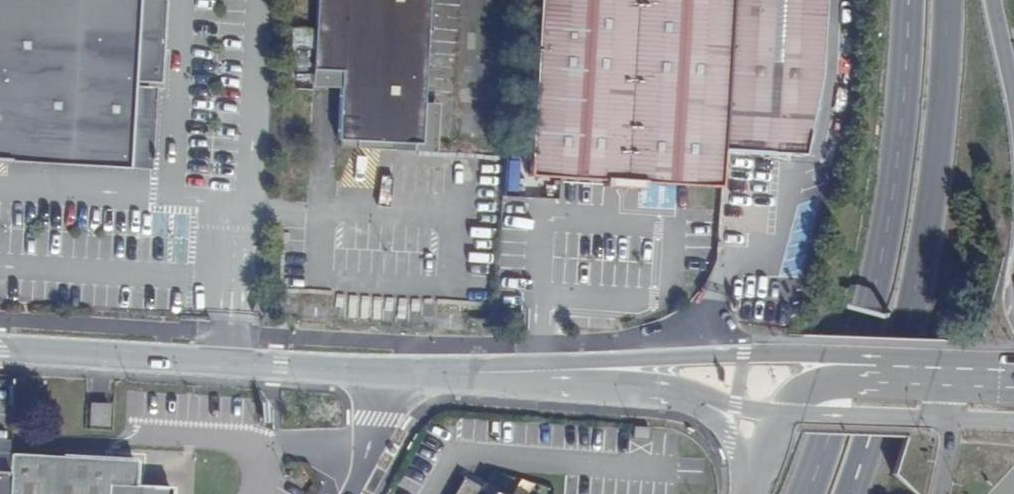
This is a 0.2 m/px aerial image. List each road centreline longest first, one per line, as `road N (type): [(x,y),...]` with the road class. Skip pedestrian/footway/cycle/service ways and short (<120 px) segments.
road 1 (primary): [(910,0),(891,197),(808,493)]
road 2 (primary): [(853,493),(904,339),(931,207),(946,0)]
road 3 (unclassified): [(0,347),(408,369)]
road 4 (unclassified): [(874,367),(740,355),(551,370)]
road 5 (unclassified): [(776,416),(951,421)]
road 6 (unclassified): [(408,369),(551,370)]
road 7 (unclassified): [(551,370),(689,399)]
road 8 (unclassified): [(350,493),(408,369)]

